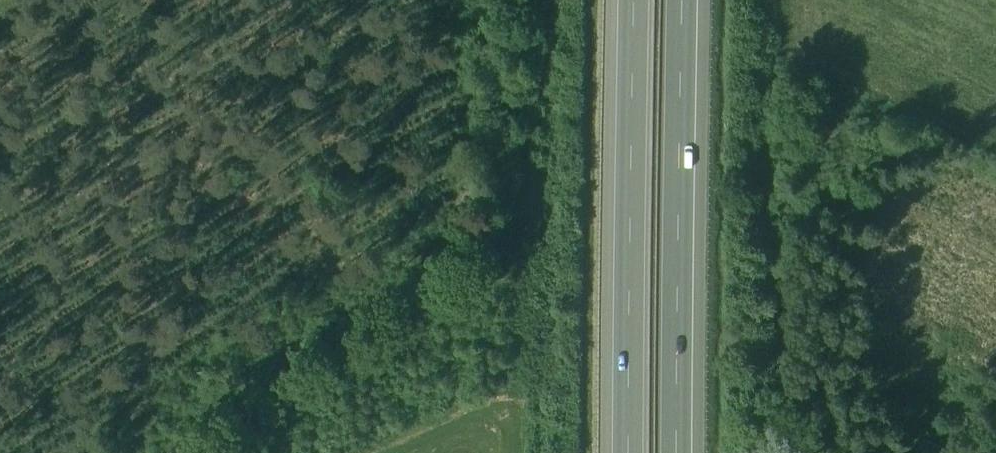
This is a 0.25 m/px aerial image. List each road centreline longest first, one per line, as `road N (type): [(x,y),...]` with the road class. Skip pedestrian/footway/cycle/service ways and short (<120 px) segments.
road 1 (motorway): [(631,0),(622,452)]
road 2 (motorway): [(688,452),(691,0)]

